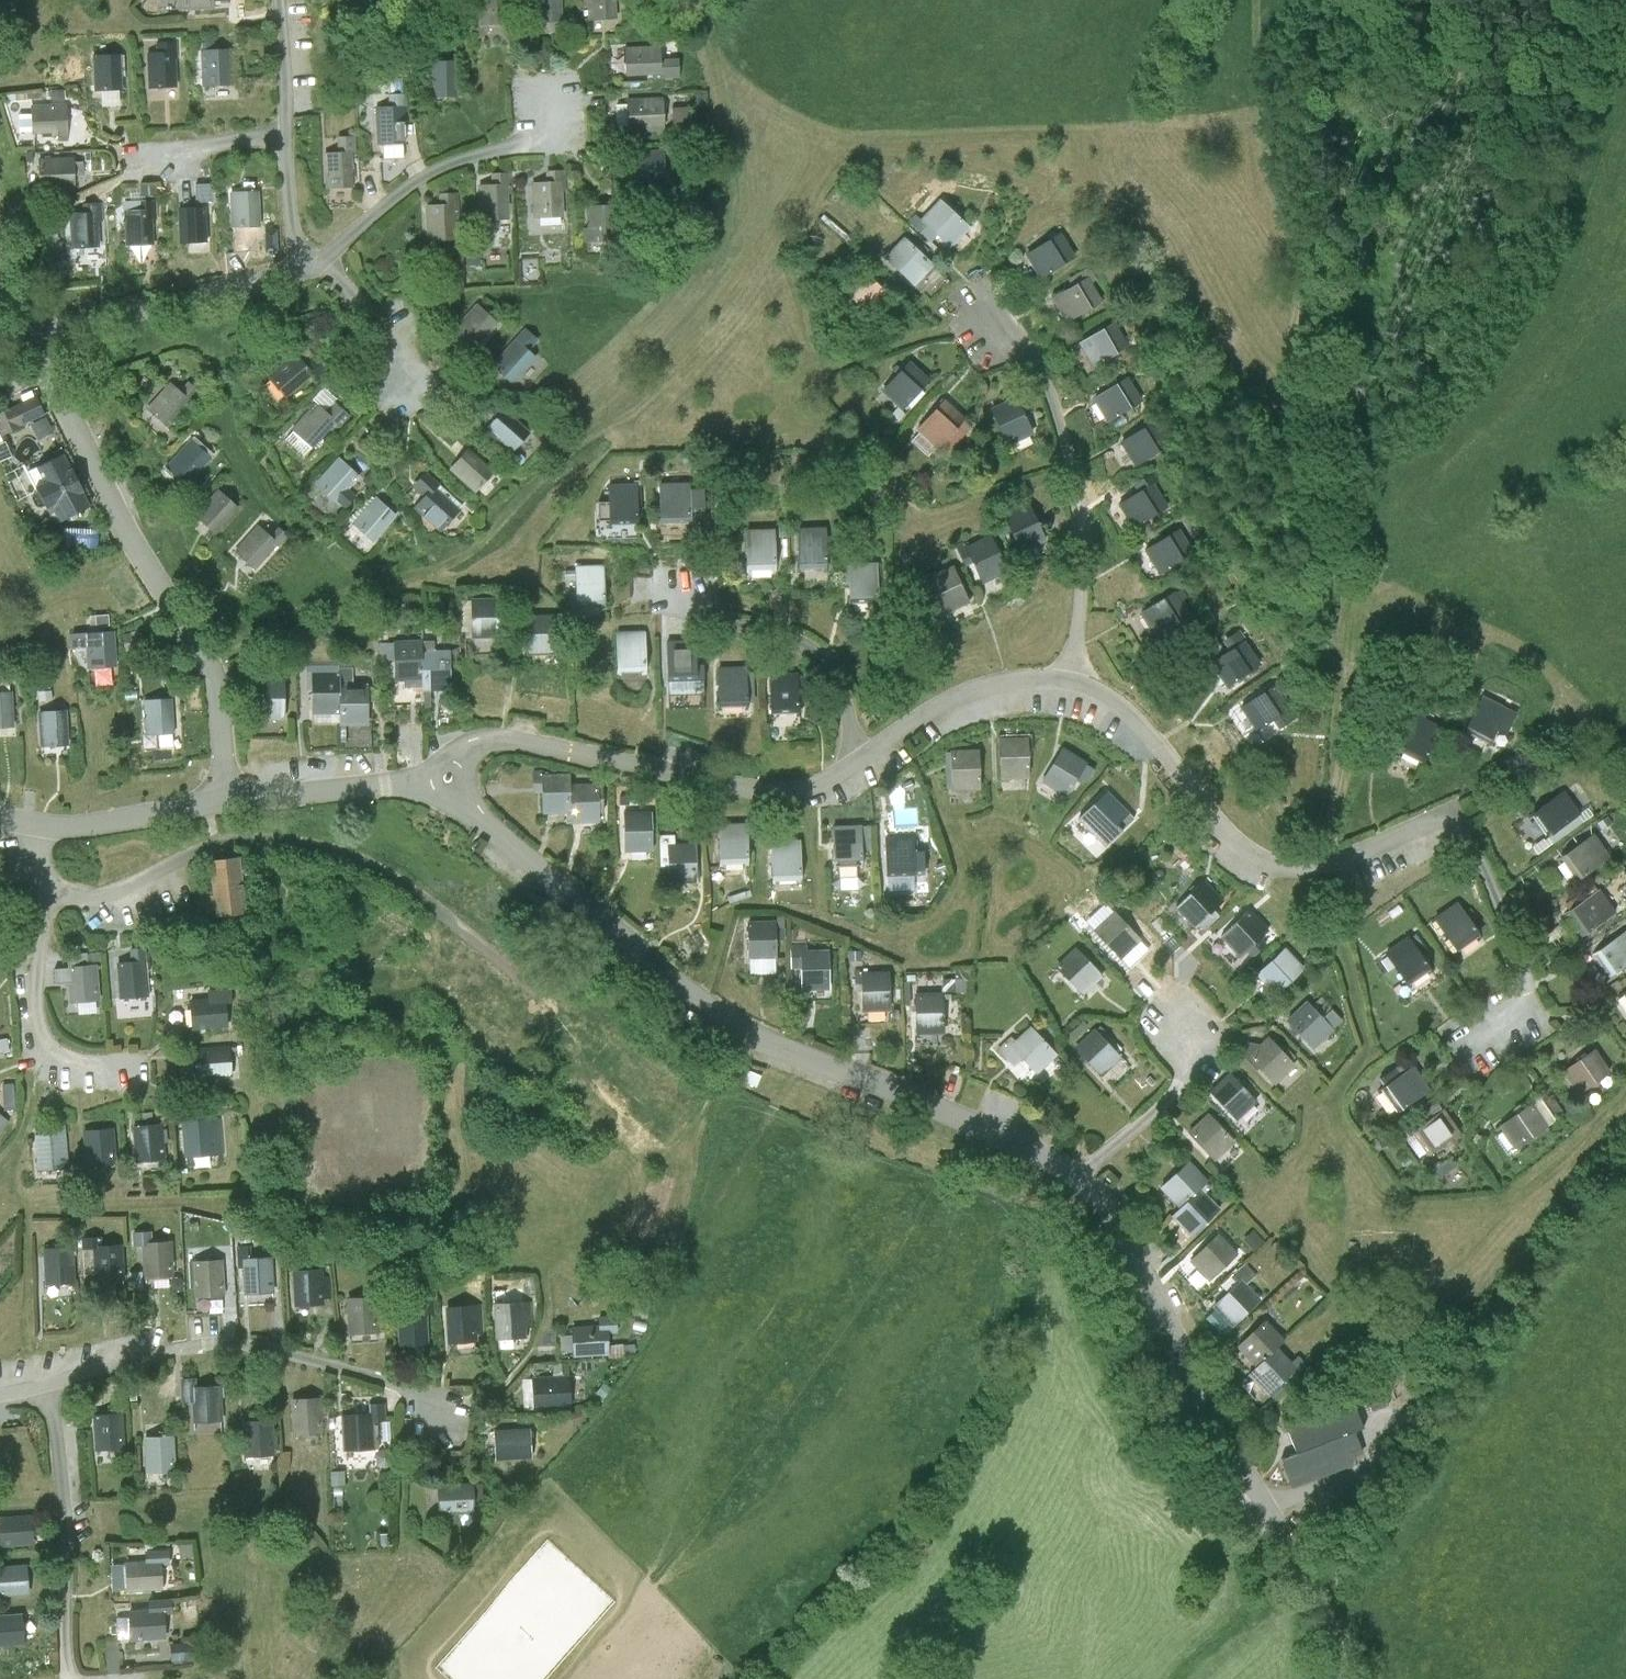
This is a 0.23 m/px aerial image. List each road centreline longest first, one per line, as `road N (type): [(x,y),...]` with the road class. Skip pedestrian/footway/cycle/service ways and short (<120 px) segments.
road 1 (track): [(1298,399),(1318,509),(1365,633),(1340,849),(1353,899),(1350,942),(1379,1056),(1336,1124),(1337,1153)]
road 2 (residential): [(454,784),(521,856),(714,1017),(759,1044),(1047,1161),(1088,1186)]
road 3 (residential): [(1079,687),(1106,693),(1146,720),(1214,814),(1270,866),(1343,870),(1438,826),(1459,824),(1473,834),(1534,986),(1531,1008),(1510,1042)]
road 4 (residential): [(1088,1186),(1117,1215),(1324,1601),(1349,1678)]
road 5 (residential): [(51,898),(95,906),(141,893),(220,852),(325,853),(407,891),(547,1000)]
road 6 (residential): [(234,807),(208,660),(141,550),(34,338)]
road 7 (residential): [(454,784),(486,753),(510,748),(772,794),(830,789),(876,763)]
road 8 (residential): [(54,1400),(187,1362),(264,1360),(382,1391),(450,1427)]
road 9 (residential): [(1079,687),(1096,549),(1079,462),(1038,359),(990,328)]
road 10 (residential): [(326,260),(433,174),(541,138),(561,96)]
road 11 (residential): [(34,338),(306,271)]
road 12 (residential): [(54,1400),(72,1678)]
road 13 (residential): [(876,763),(838,672),(819,655),(725,623),(683,594)]
road 14 (residential): [(51,898),(40,1037),(51,1070),(108,1084)]
road 15 (residential): [(876,763),(979,697),(1045,684),(1079,687)]
road 16 (residential): [(234,807),(454,784)]
road 17 (residential): [(1088,1186),(1194,1091),(1204,1030)]
road 18 (residential): [(36,832),(79,834),(234,807)]
road 19 (residential): [(326,260),(413,389)]
road 20 (residential): [(306,271),(286,134)]
road 21 (residential): [(286,134),(279,0)]
road 22 (residential): [(286,134),(155,159)]

